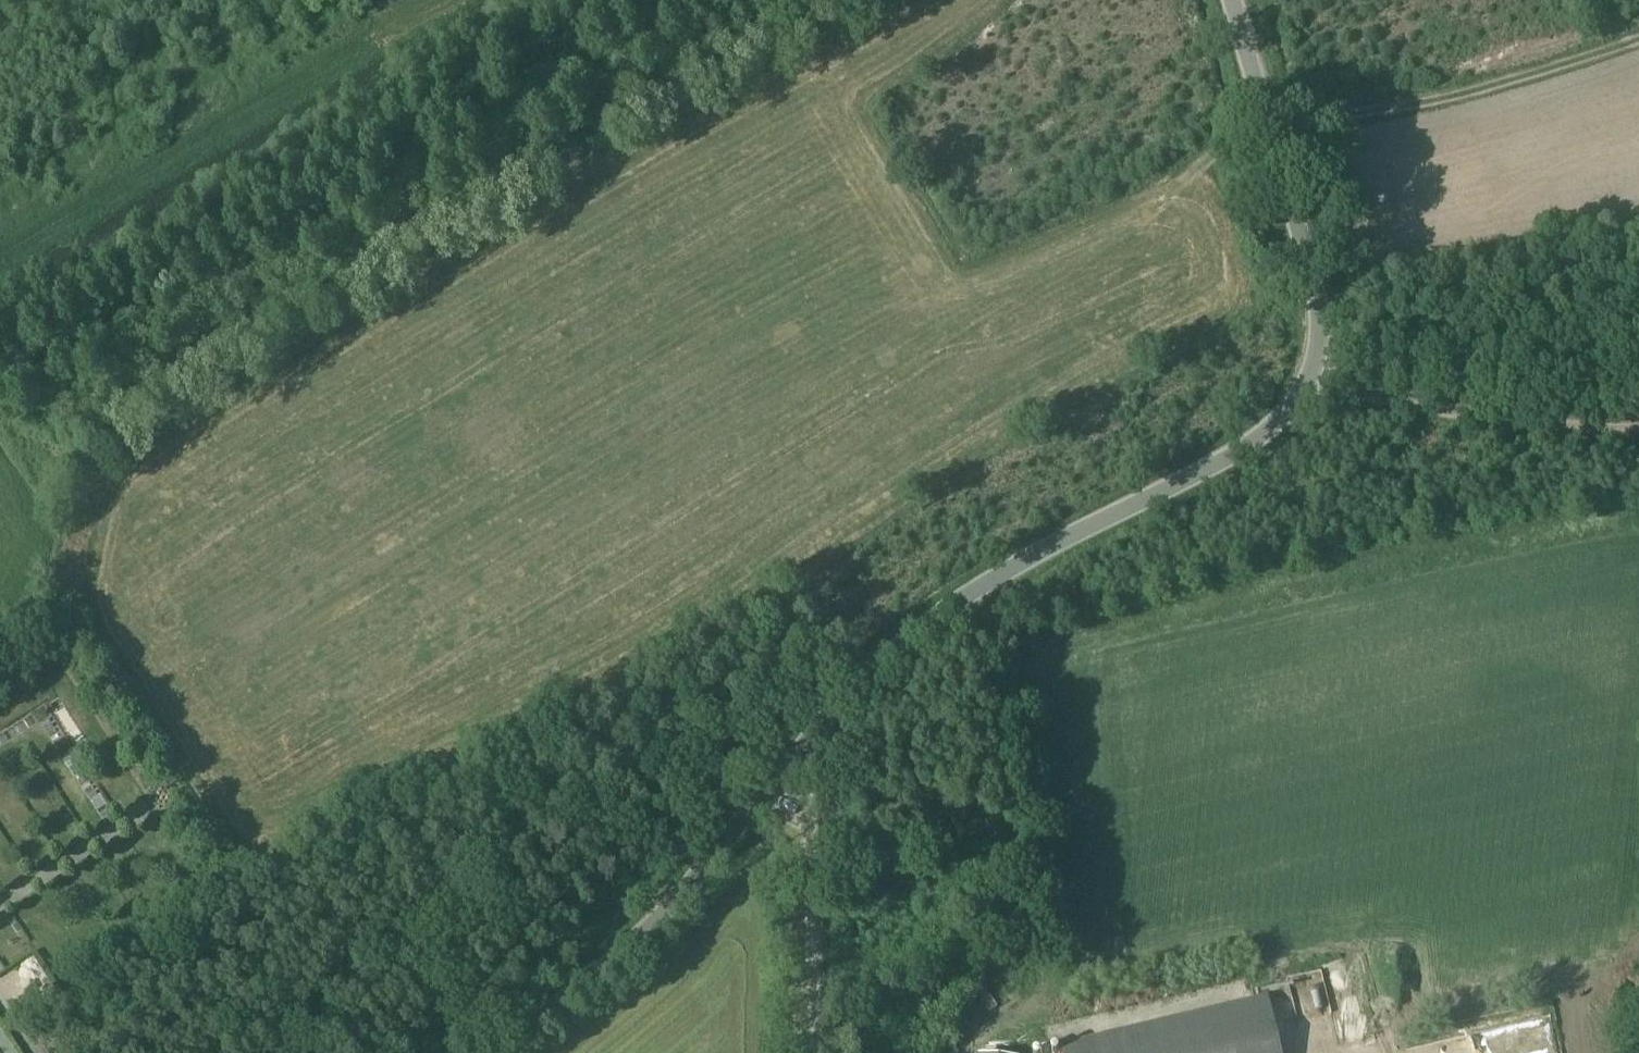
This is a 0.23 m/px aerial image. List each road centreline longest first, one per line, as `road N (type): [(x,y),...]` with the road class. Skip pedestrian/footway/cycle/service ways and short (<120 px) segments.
road 1 (unclassified): [(487,1052),(640,936),(720,857),(865,681),(991,578),(1306,402),(1323,344),(1322,311),(1237,0)]
road 2 (track): [(1638,412),(1449,398),(1318,373)]
road 3 (track): [(830,1052),(808,750)]

